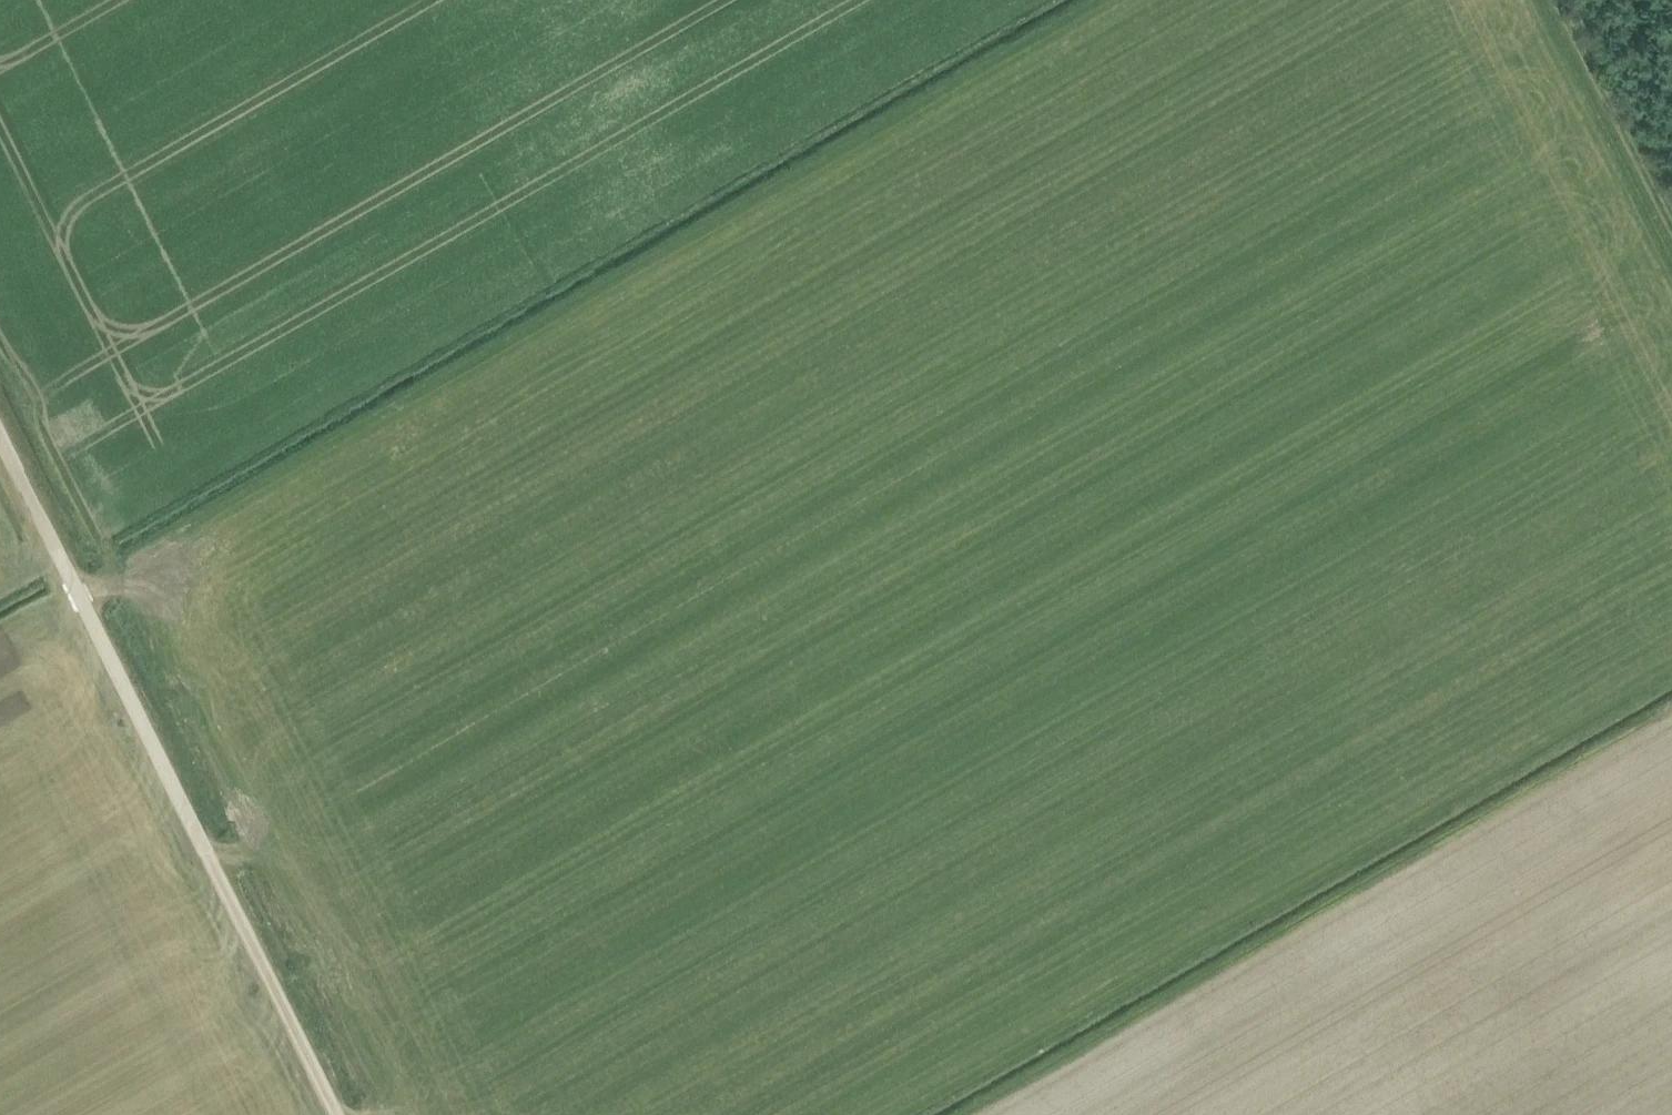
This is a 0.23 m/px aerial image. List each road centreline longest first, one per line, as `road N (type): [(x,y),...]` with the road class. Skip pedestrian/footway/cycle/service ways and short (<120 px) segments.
road 1 (track): [(339,1114),(0,434)]
road 2 (track): [(1554,0),(1671,234)]

